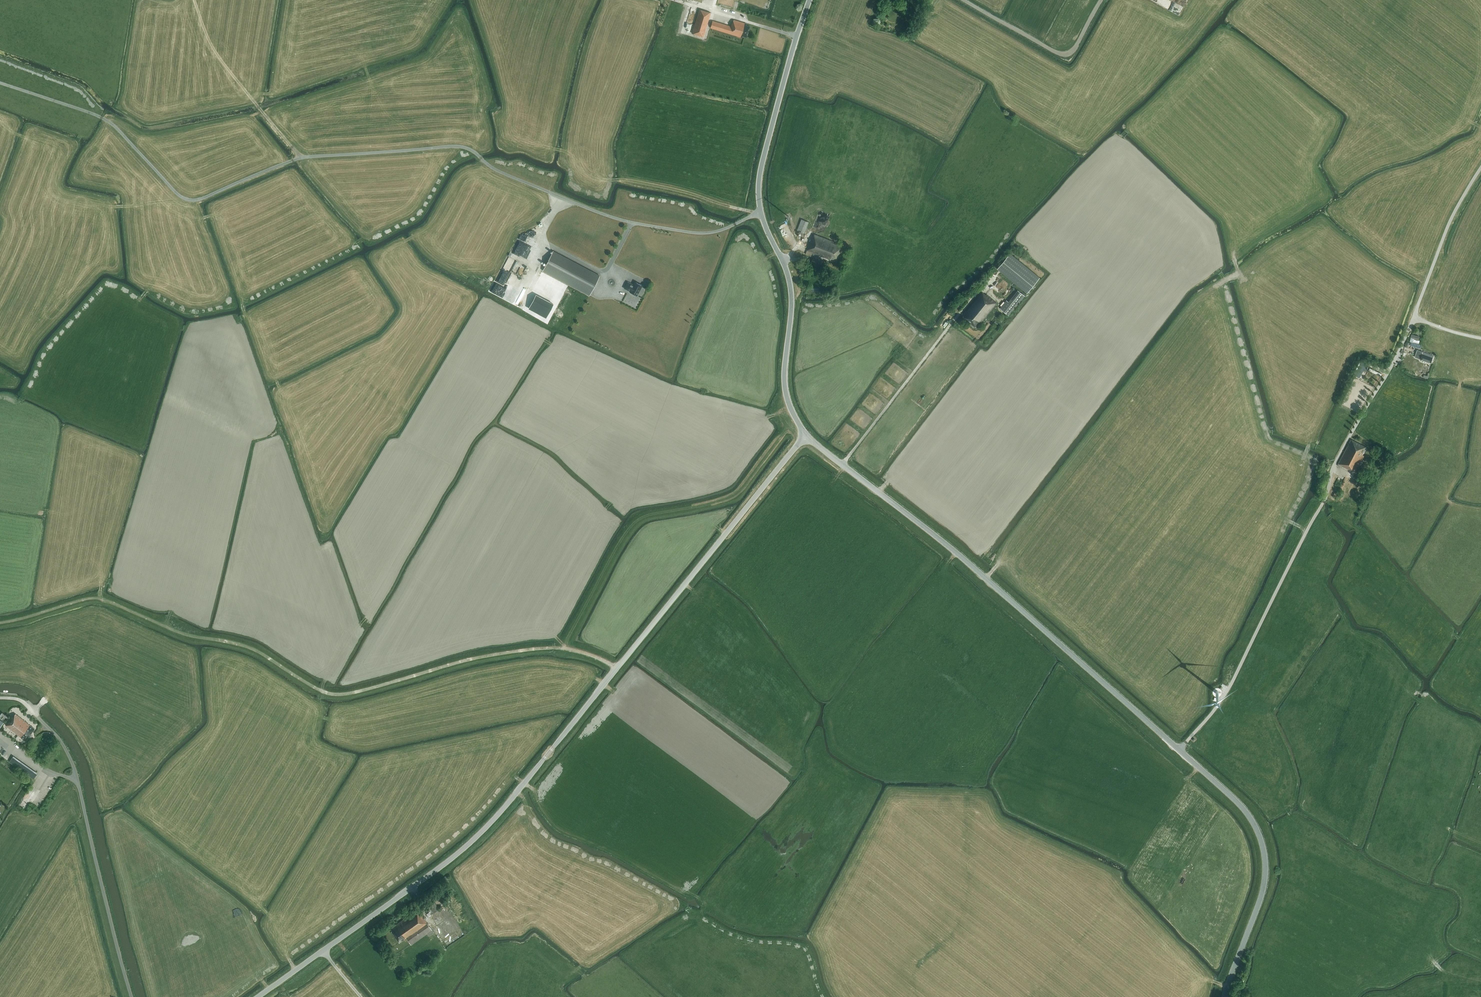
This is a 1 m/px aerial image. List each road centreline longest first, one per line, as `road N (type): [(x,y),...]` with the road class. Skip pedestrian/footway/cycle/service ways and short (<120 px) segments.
road 1 (unclassified): [(761,212),(707,233),(632,222),(500,172),(456,146),(300,158),(187,199),(110,122),(0,83)]
road 2 (tertiary): [(258,996),(480,833),(806,435)]
road 3 (unclassified): [(1179,750),(1238,671),(1336,464),(1393,366),(1450,221),(1480,168)]
road 4 (track): [(0,622),(102,599),(183,633),(253,649),(336,694),(474,658),(563,649)]
road 5 (tertiary): [(1179,750),(955,551),(806,435)]
road 6 (track): [(796,418),(734,494),(631,526),(563,649)]
road 7 (unclassified): [(132,996),(73,765),(33,710),(0,698)]
road 8 (tertiary): [(1224,996),(1265,884),(1264,847),(1250,815),(1179,750)]
road 9 (tertiary): [(806,435),(785,387),(790,280),(761,212)]
road 10 (tertiary): [(761,212),(764,157),(810,0)]
road 11 (track): [(300,158),(218,56),(194,0)]
road 12 (unclassified): [(966,0),(1061,54),(1076,46),(1101,0)]

